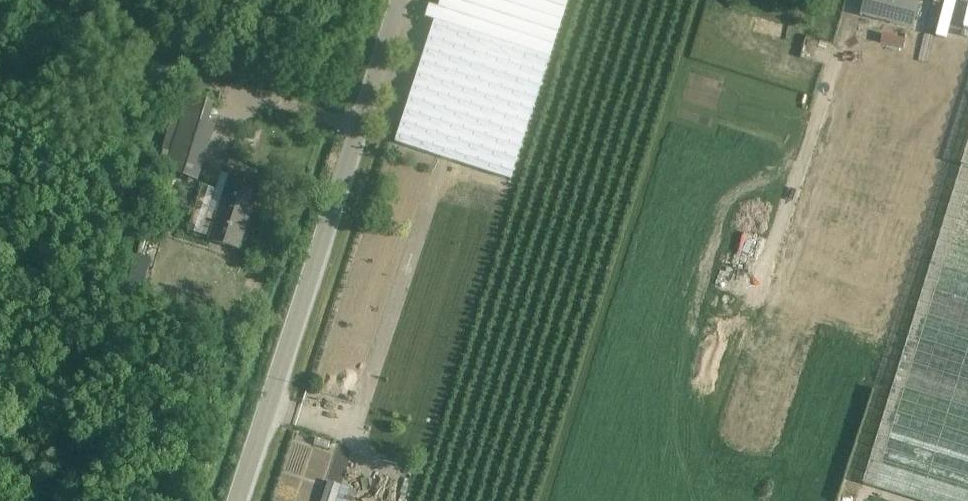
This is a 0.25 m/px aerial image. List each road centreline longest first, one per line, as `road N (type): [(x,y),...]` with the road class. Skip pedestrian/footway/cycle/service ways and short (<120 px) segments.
road 1 (unclassified): [(240,500),(399,0)]
road 2 (track): [(343,0),(331,57),(311,66),(118,0)]

